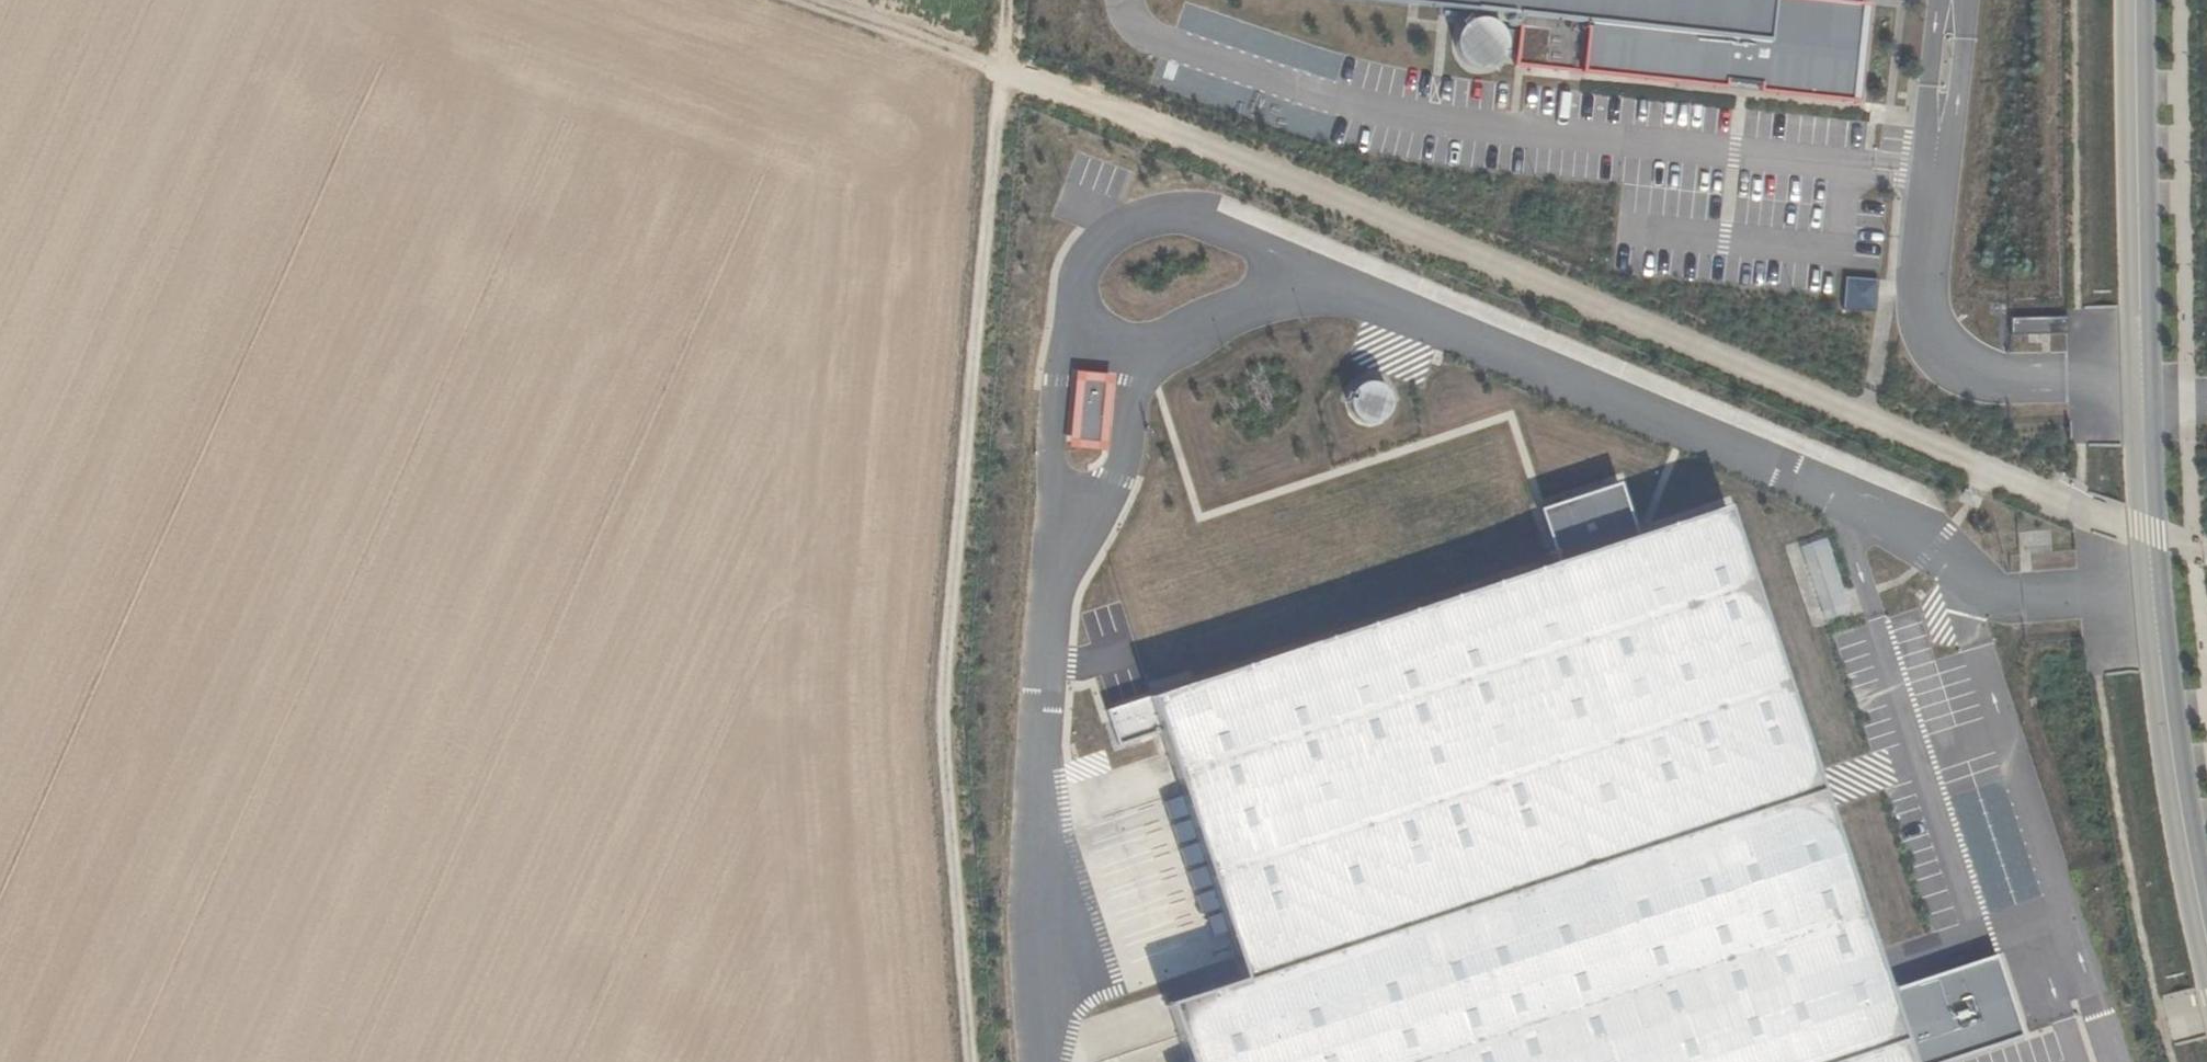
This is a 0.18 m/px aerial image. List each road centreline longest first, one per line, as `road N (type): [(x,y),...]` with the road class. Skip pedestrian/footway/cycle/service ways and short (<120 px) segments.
road 1 (residential): [(2206,935),(2153,592),(2134,0)]
road 2 (track): [(1004,74),(798,0)]

